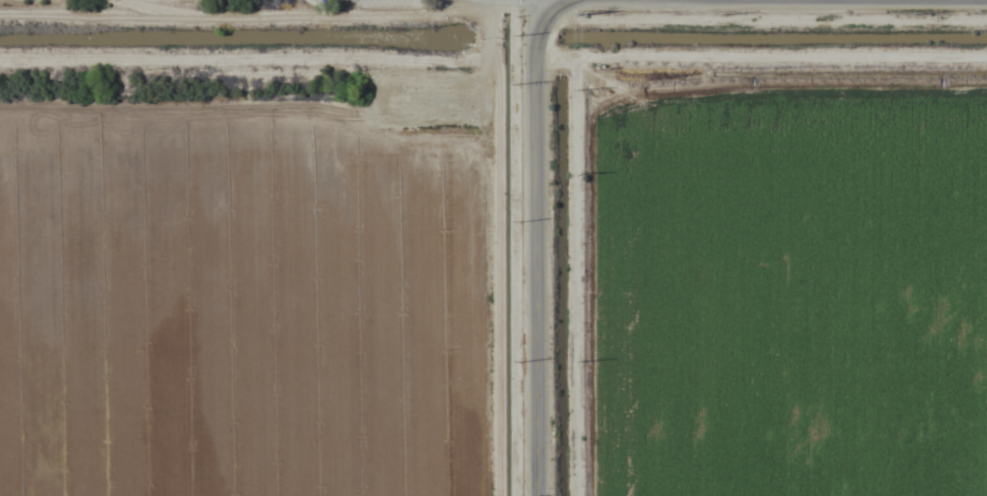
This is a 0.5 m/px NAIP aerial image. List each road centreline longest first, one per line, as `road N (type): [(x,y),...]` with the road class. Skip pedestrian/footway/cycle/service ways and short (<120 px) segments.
road 1 (tertiary): [(537,495),(539,0)]
road 2 (track): [(475,0),(427,20),(0,15)]
road 3 (track): [(487,0),(486,94),(381,94)]

